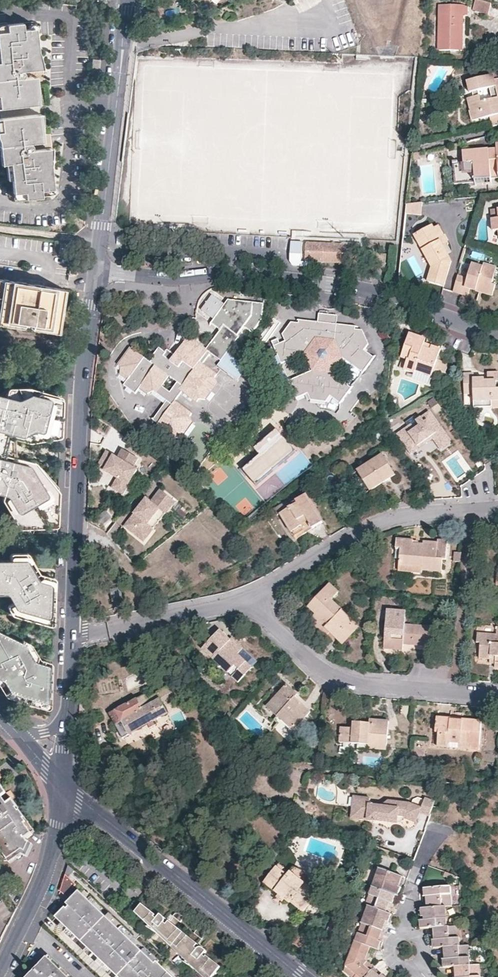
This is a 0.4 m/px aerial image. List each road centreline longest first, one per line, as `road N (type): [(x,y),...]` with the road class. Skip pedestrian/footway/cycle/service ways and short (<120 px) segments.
road 1 (residential): [(497,327),(313,281),(98,272)]
road 2 (residential): [(98,272),(82,408),(72,632)]
road 3 (residential): [(299,976),(63,784)]
road 4 (residential): [(249,602),(343,680),(497,698)]
road 5 (residential): [(129,0),(98,272)]
road 6 (residential): [(0,974),(54,858),(63,784)]
road 7 (residential): [(72,632),(249,602)]
road 8 (residential): [(374,524),(249,602)]
road 9 (residential): [(497,509),(374,524)]

